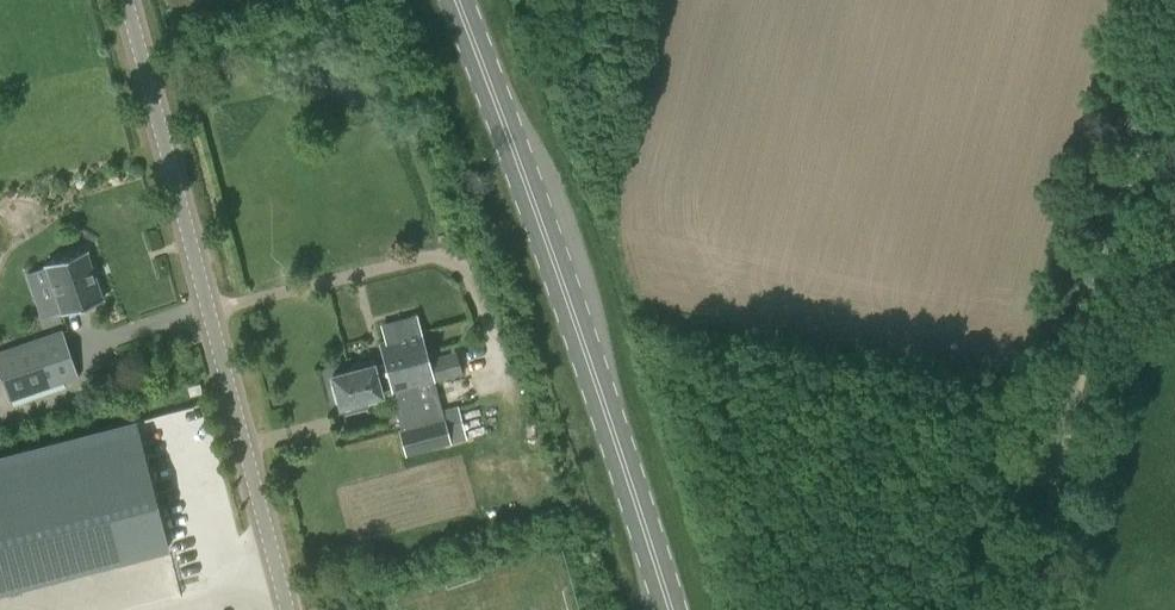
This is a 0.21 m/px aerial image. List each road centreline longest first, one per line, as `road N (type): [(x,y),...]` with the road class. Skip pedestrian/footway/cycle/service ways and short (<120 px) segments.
road 1 (primary): [(671,609),(451,0)]
road 2 (unclassified): [(287,609),(124,0)]
road 3 (tertiary): [(1018,609),(1169,0)]

